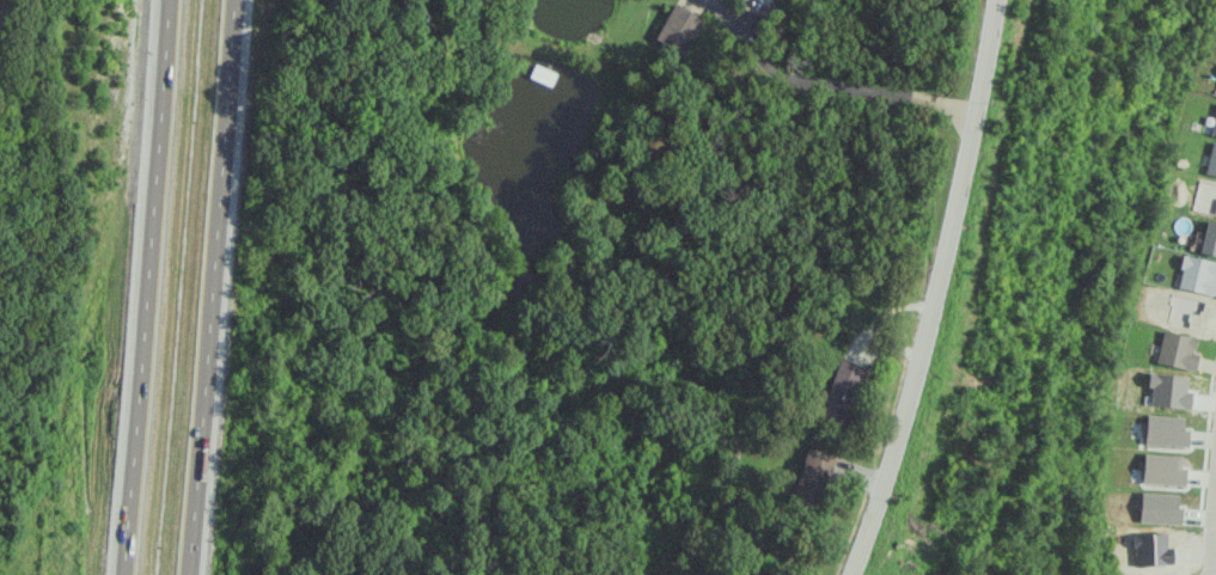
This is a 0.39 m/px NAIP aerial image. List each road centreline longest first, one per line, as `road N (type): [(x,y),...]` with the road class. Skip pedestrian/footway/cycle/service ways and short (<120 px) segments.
road 1 (tertiary): [(848,574),(902,426),(935,298),(995,0)]
road 2 (motorway): [(186,574),(234,0)]
road 3 (motorway): [(169,0),(122,574)]

